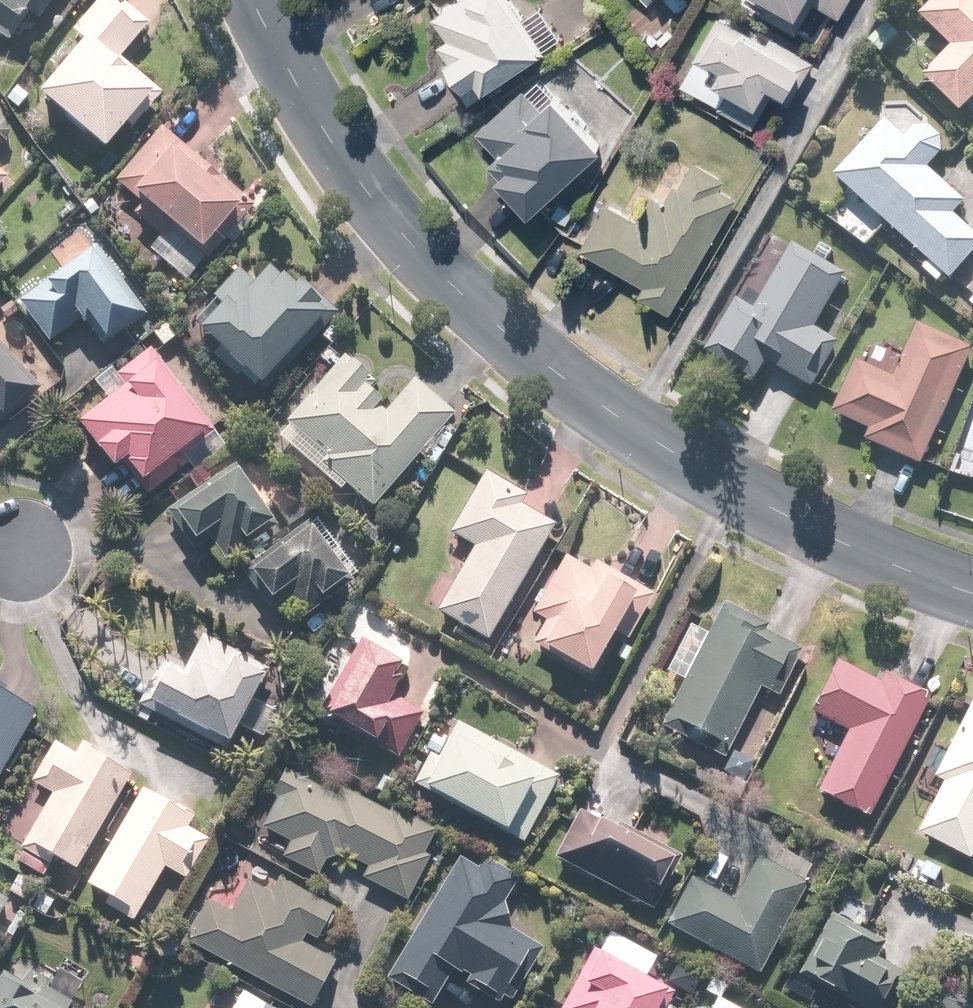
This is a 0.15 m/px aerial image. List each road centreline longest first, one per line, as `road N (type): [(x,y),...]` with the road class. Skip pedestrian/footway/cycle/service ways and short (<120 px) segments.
road 1 (tertiary): [(972,594),(866,563),(727,485),(630,426),(496,321),(403,237),(301,95),(252,0)]

